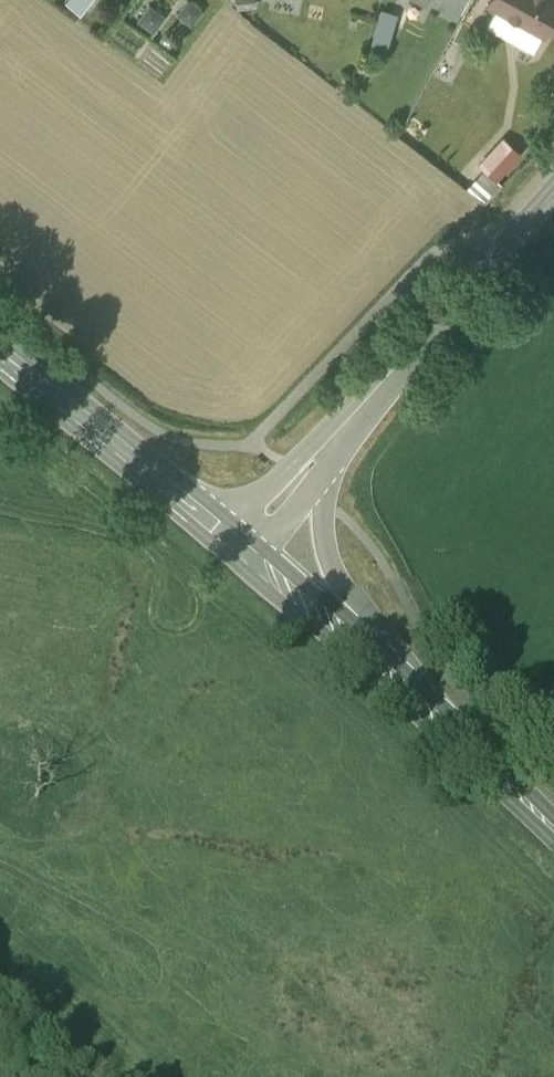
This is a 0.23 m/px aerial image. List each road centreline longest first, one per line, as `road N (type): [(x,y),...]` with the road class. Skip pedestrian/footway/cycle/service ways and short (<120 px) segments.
road 1 (tertiary): [(341,427),(553,183)]
road 2 (tertiary): [(220,536),(0,352)]
road 3 (tertiary): [(409,703),(410,690),(340,580),(324,518),(323,469)]
road 4 (tertiary): [(409,703),(246,557)]
road 5 (tertiary): [(553,836),(409,703)]
road 6 (tertiary): [(341,427),(325,427),(220,536)]

